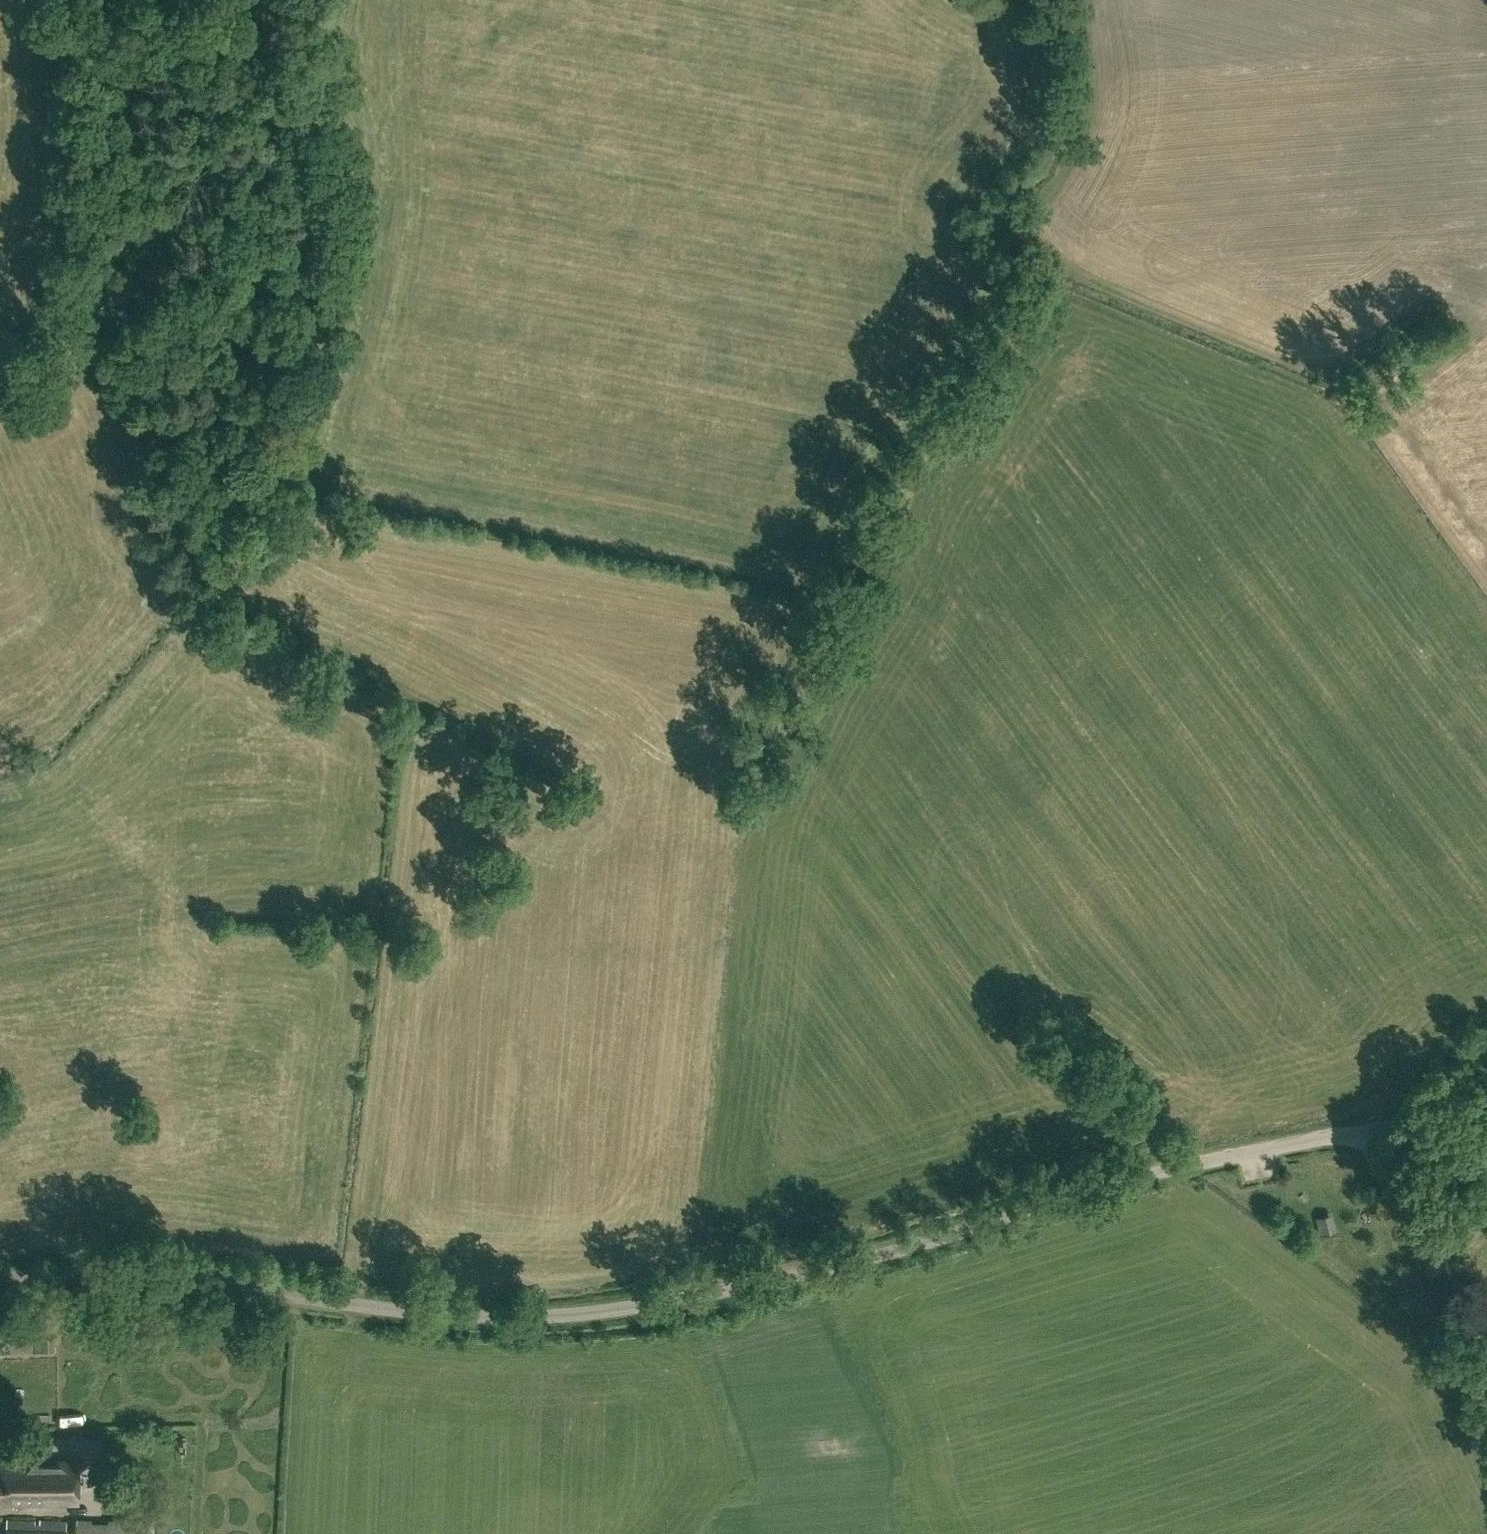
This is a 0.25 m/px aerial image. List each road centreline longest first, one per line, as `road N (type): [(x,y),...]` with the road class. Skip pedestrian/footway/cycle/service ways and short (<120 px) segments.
road 1 (unclassified): [(0,1283),(54,1274),(155,1278),(469,1319),(635,1308),(767,1285),(1196,1164),(1486,1098)]
road 2 (track): [(1486,1422),(1422,1221),(1378,1128)]

